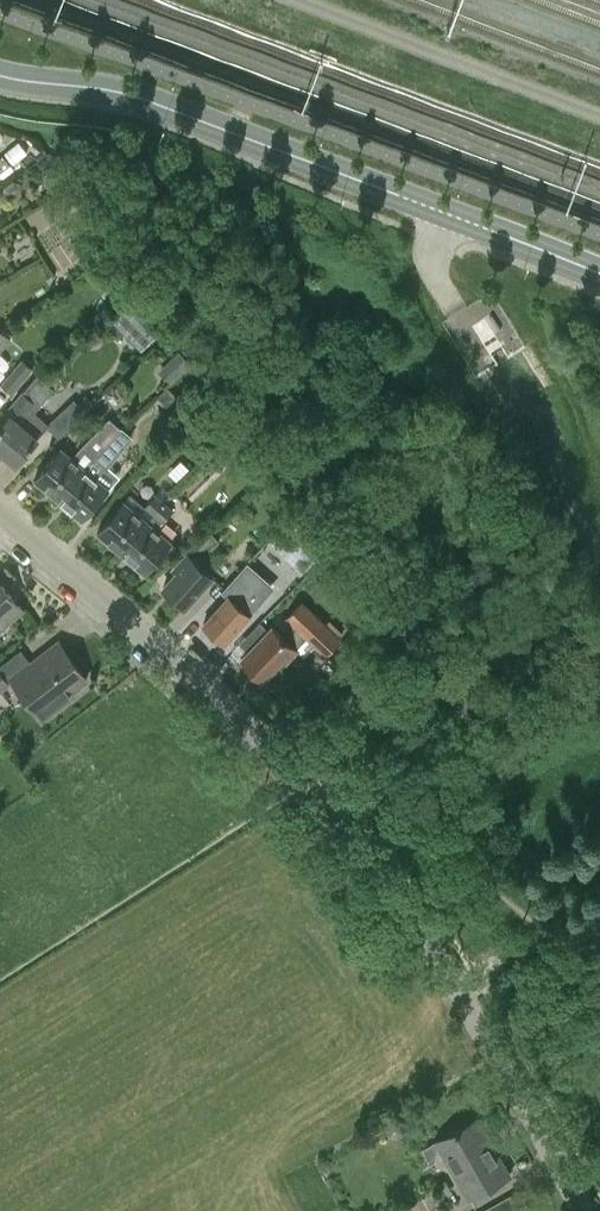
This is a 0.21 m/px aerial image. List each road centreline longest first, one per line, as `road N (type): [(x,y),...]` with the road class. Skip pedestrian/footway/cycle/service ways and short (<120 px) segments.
road 1 (residential): [(586,1210),(442,962),(378,879),(266,753),(0,519)]
road 2 (tertiary): [(0,74),(170,108),(599,273)]

